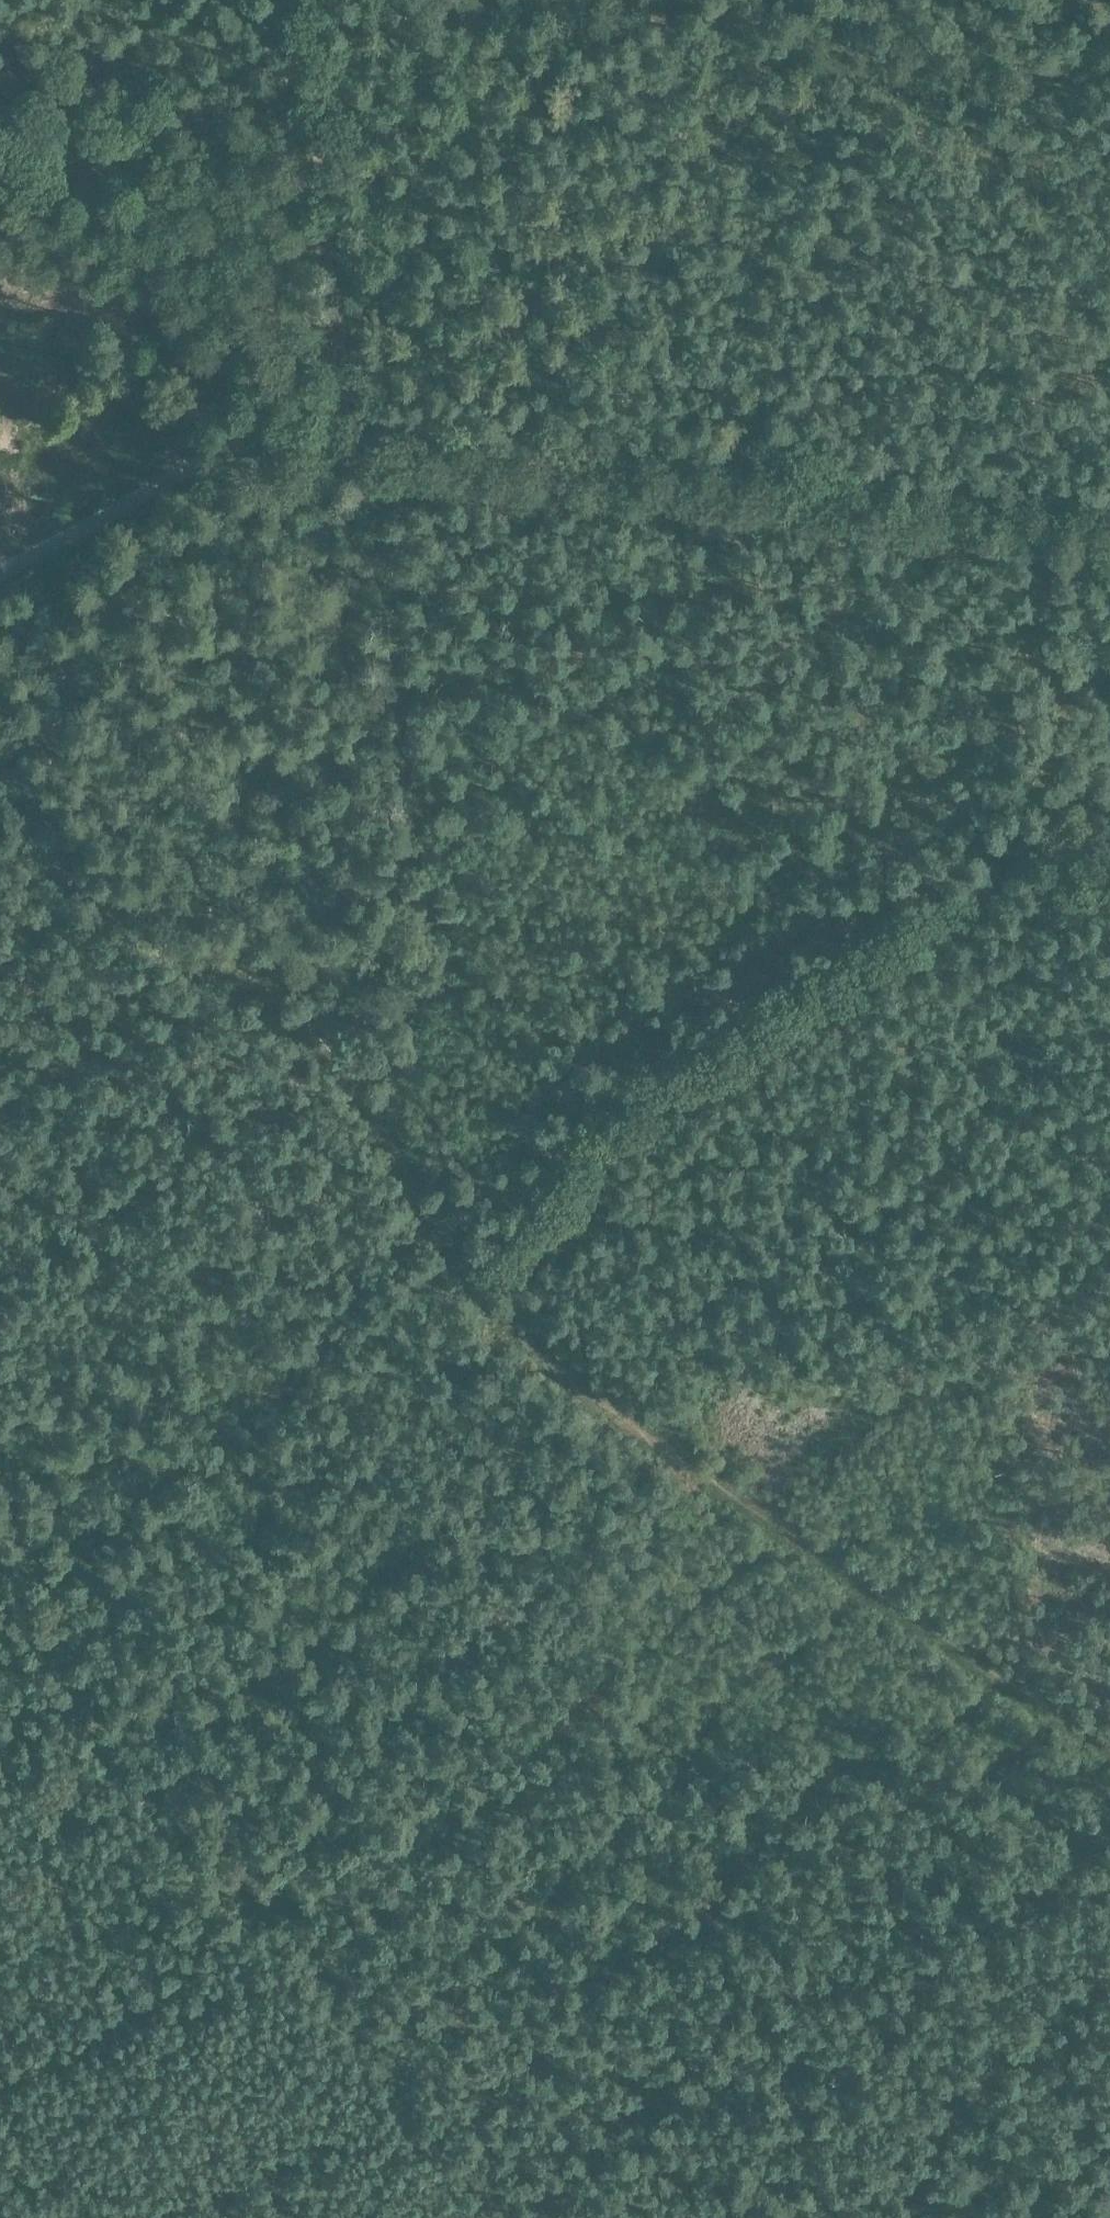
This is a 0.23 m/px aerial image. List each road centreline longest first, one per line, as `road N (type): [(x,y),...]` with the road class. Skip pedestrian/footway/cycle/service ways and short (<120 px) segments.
road 1 (unclassified): [(0,575),(275,428),(361,418),(1109,507)]

